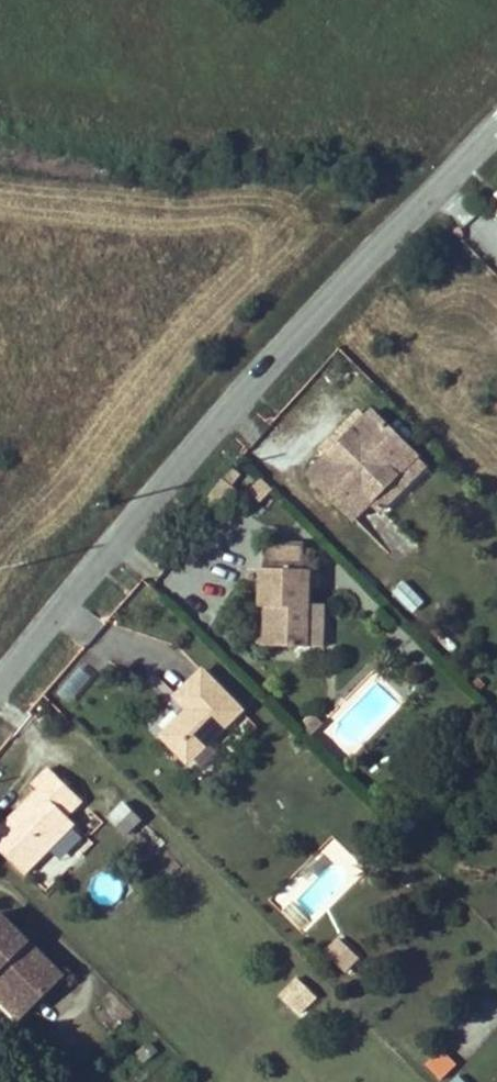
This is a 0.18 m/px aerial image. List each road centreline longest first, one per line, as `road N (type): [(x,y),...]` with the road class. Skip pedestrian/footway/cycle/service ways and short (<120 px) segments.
road 1 (unclassified): [(0,680),(373,239),(496,118)]

